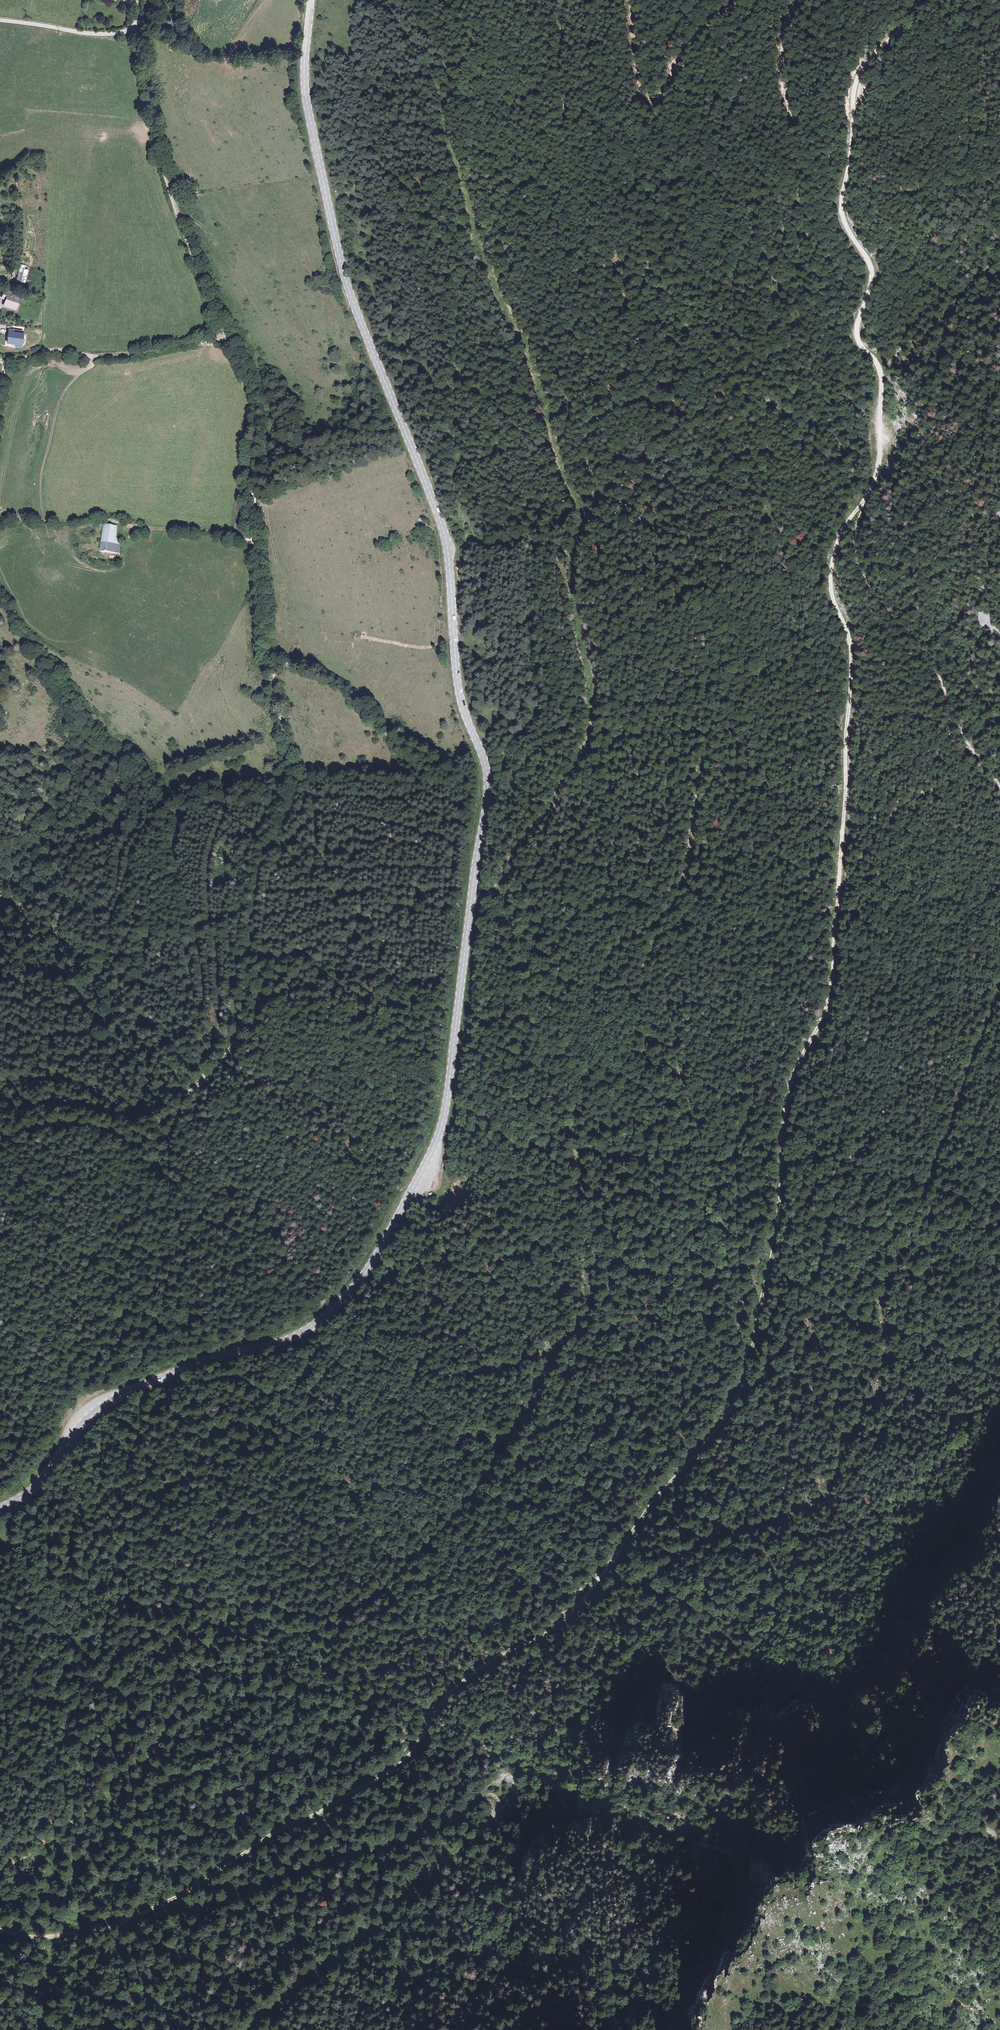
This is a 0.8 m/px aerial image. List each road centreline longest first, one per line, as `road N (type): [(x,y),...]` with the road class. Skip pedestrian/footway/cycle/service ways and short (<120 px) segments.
road 1 (track): [(0,1930),(36,1938),(121,1922),(398,1769),(454,1691),(572,1614),(737,1406),(770,1275),(790,1088),(833,979),(852,656),(831,581),(837,541),(860,503)]
road 2 (secondary): [(310,0),(306,97),(345,279),(444,530),(458,689),(486,768),(444,1116),(372,1264),(335,1308),(291,1339),(118,1397),(78,1428),(44,1479),(0,1508)]
road 3 (track): [(438,1157),(459,1098),(481,920),(494,888),(585,750),(592,698),(572,596),(584,510),(525,345),(478,247),(439,91)]
road 4 (track): [(587,1596),(704,1541),(828,1497),(886,1366),(882,1310),(999,1002)]
road 5 (track): [(121,1922),(198,1909),(423,1836),(488,1794),(499,1796),(494,1823),(385,1924),(242,2029)]
road 6 (unclassified): [(138,28),(169,190),(227,336),(140,355),(56,350),(0,362)]
road 7 (track): [(860,503),(877,464),(882,377),(858,332),(872,270),(842,206),(853,97),(861,72),(922,0)]
road 8 (track): [(258,545),(294,797),(259,882),(241,1025),(215,1070)]
road 9 (track): [(481,253),(512,196),(532,184),(679,306),(710,363),(789,413)]
road 10 (track): [(294,797),(338,936),(430,826),(445,889),(483,915)]
road 11 (track): [(860,503),(856,550),(871,592),(938,678),(957,726),(999,789)]
road 12 (track): [(449,556),(468,543),(457,491),(456,345),(462,284),(478,247)]
road 13 (track): [(0,525),(65,528),(104,519),(258,545)]
road 14 (track): [(215,1070),(144,1117),(58,1105),(0,1118)]
road 15 (track): [(227,336),(254,386),(259,415),(258,545)]
road 16 (unclassified): [(0,19),(88,33),(138,28)]

